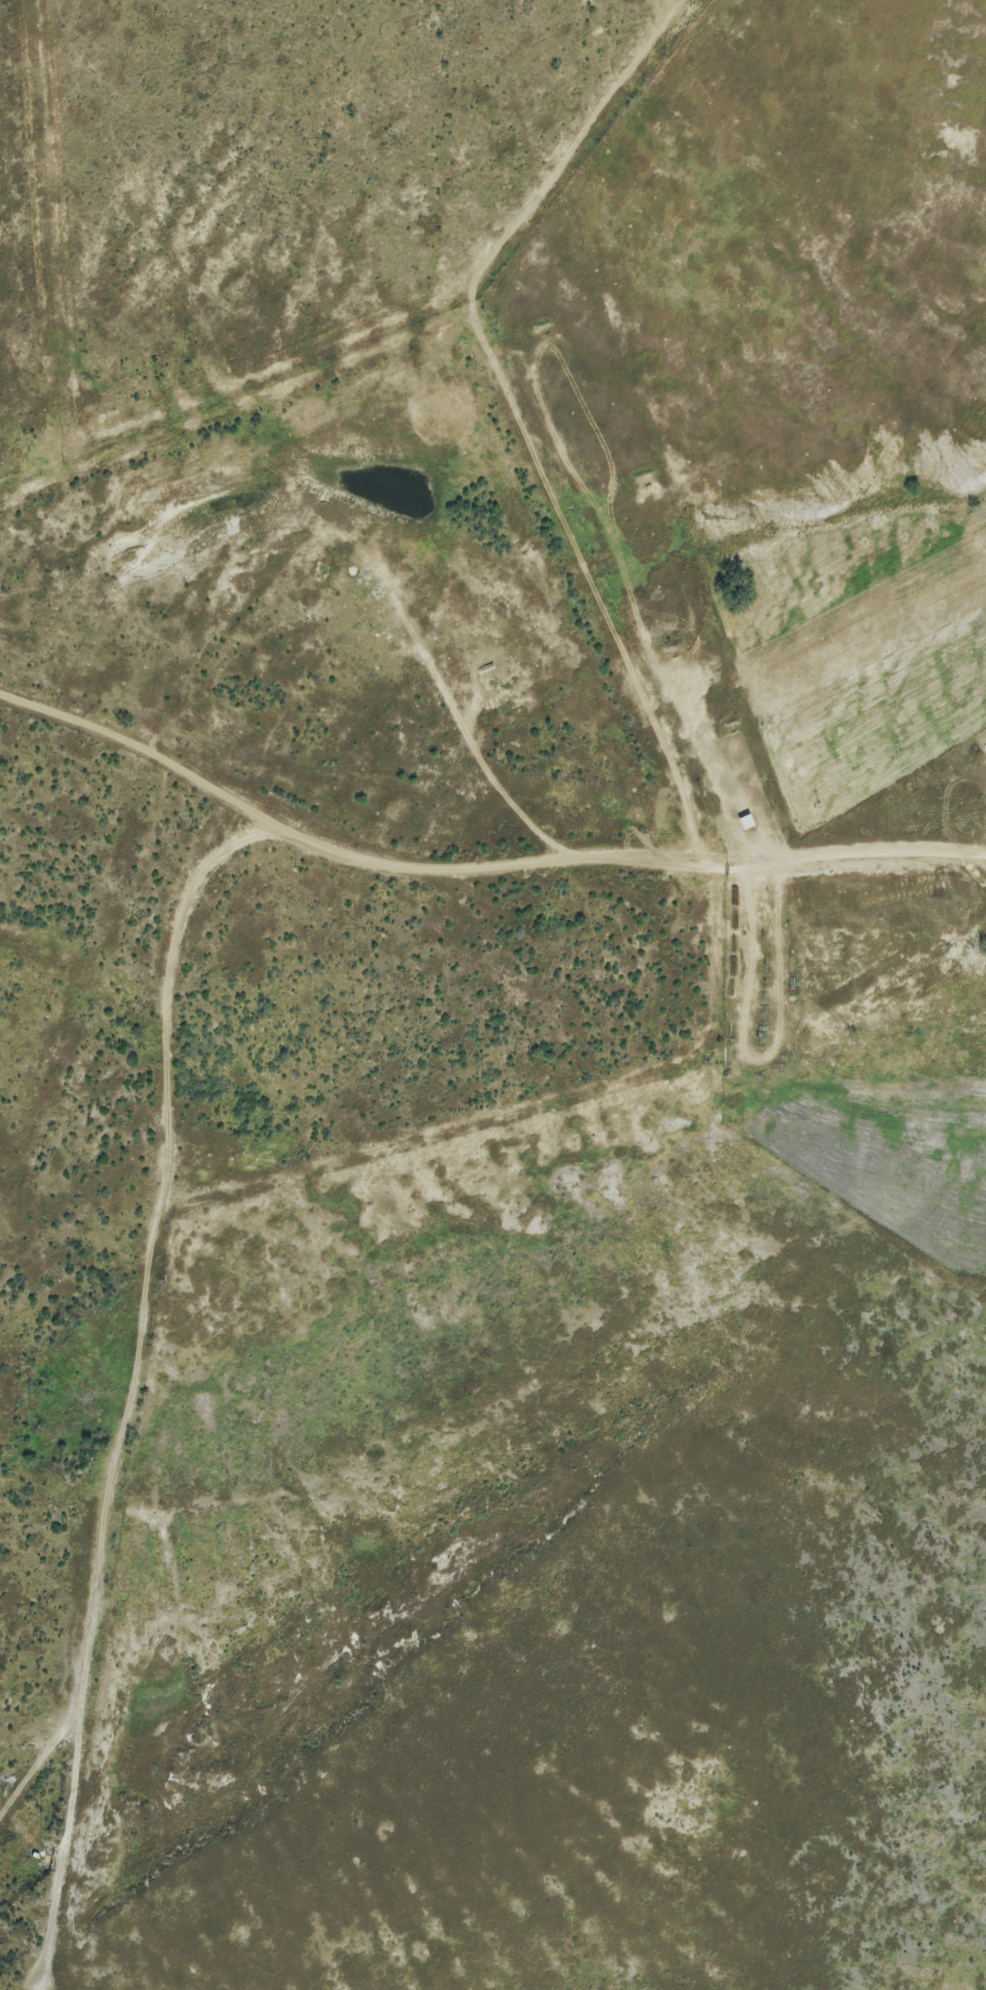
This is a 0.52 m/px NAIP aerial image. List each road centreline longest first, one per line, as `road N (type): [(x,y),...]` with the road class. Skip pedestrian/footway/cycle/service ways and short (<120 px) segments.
road 1 (residential): [(31,1829),(98,1746),(176,1059),(229,820)]

